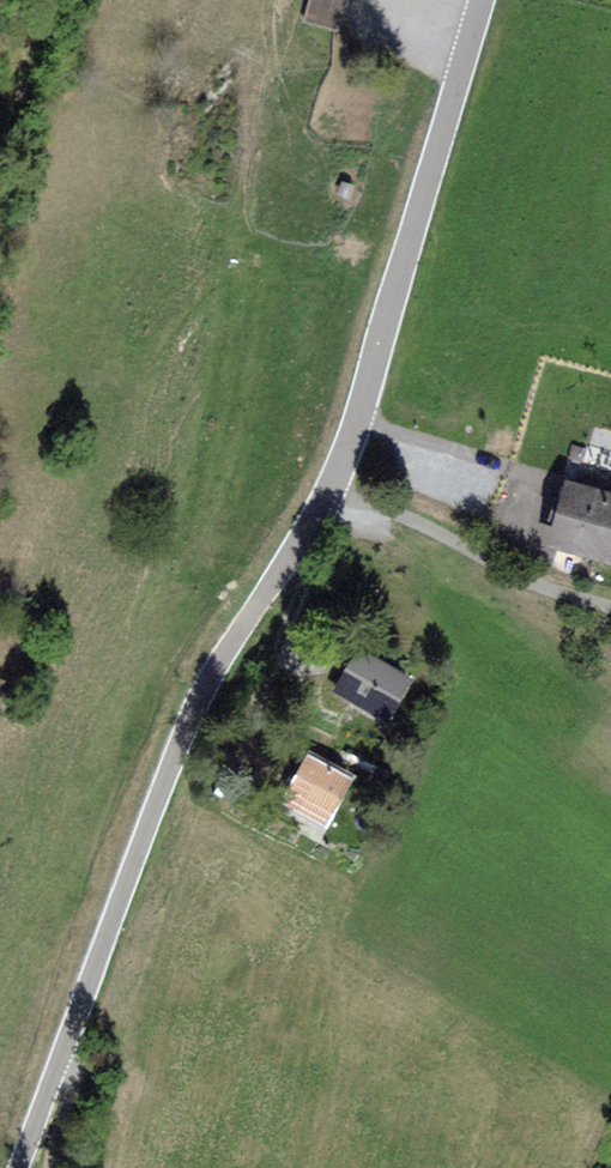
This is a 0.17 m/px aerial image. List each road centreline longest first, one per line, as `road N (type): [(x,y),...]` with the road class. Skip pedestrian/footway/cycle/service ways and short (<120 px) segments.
road 1 (tertiary): [(330,487),(183,734),(18,1167)]
road 2 (tertiary): [(481,0),(357,421),(330,487)]
road 3 (unclassified): [(330,487),(539,589),(610,610)]
road 4 (track): [(298,545),(298,600),(266,697)]

